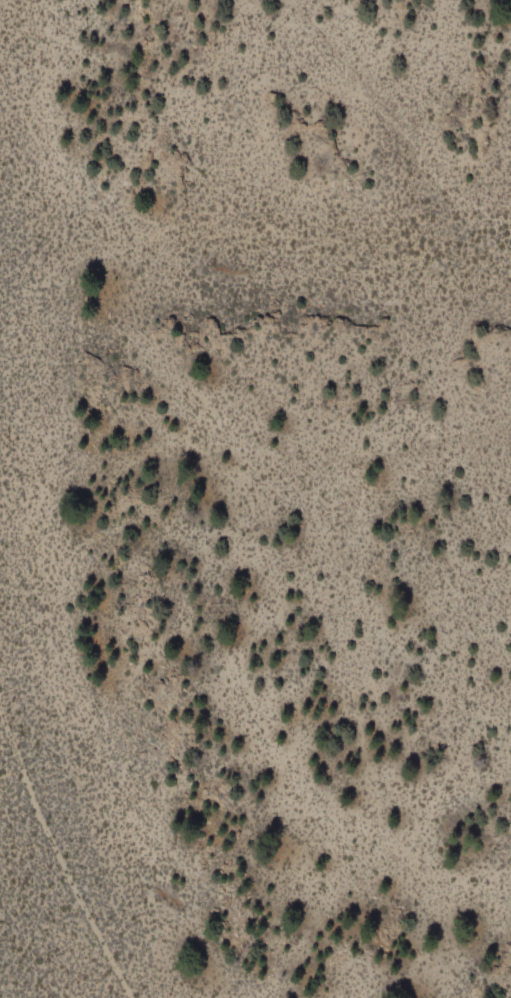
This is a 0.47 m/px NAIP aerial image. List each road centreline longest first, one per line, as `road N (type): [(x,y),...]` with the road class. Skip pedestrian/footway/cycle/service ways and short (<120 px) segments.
road 1 (track): [(131,997),(60,866),(0,730)]

